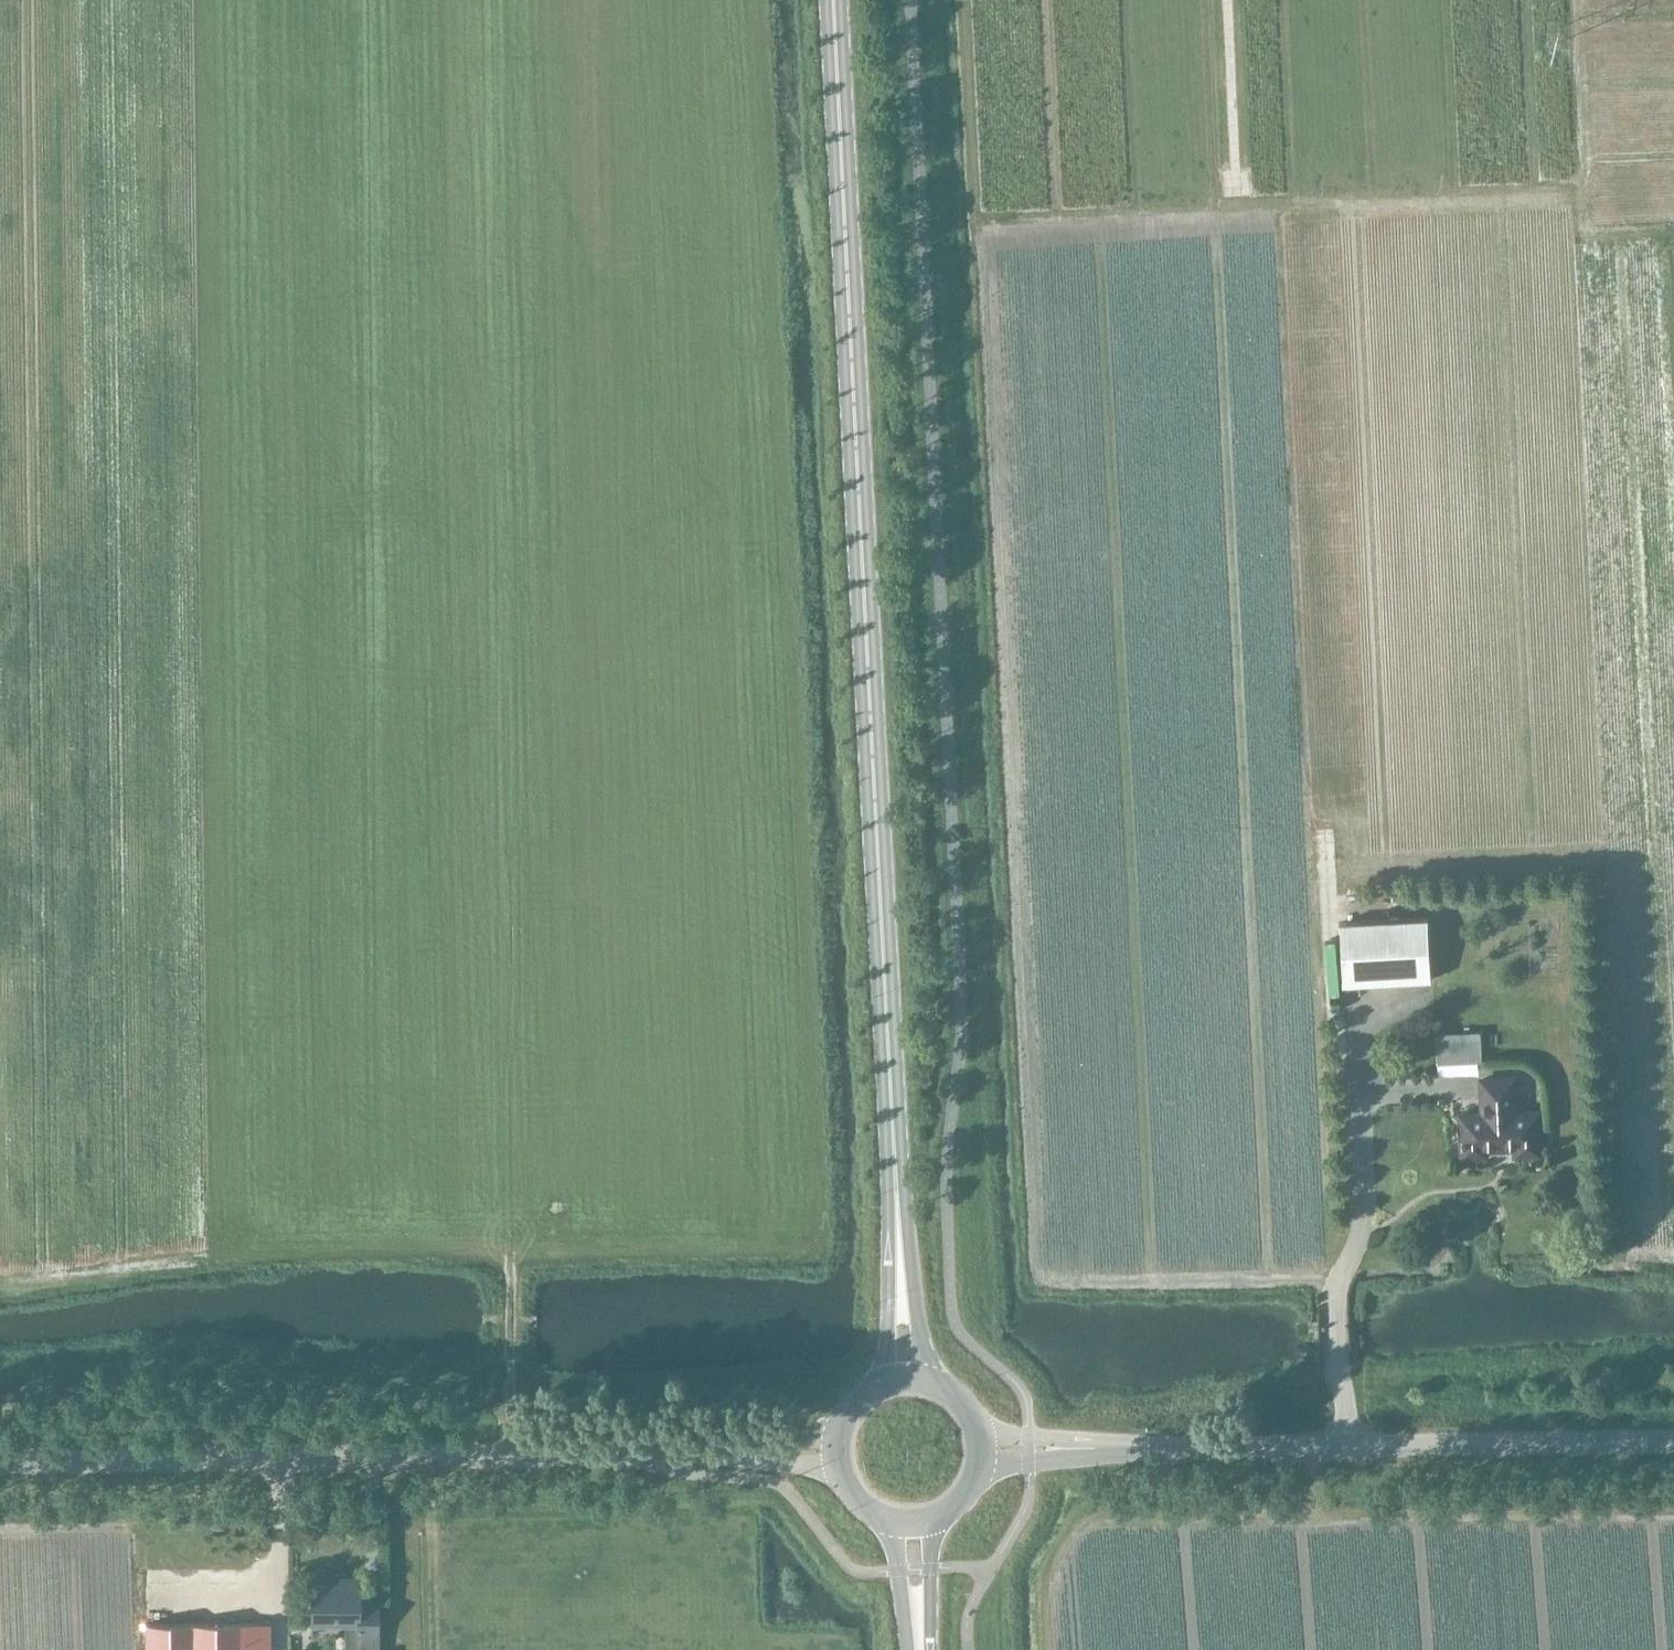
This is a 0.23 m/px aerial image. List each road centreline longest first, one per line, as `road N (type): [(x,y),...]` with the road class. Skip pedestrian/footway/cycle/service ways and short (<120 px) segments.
road 1 (tertiary): [(907,1385),(834,0)]
road 2 (unclassified): [(979,1455),(1673,1446)]
road 3 (residential): [(612,1458),(0,1468)]
road 4 (residential): [(612,1458),(831,1454)]
road 5 (tertiary): [(831,1454),(837,1486),(855,1512),(882,1528),(914,1532)]

